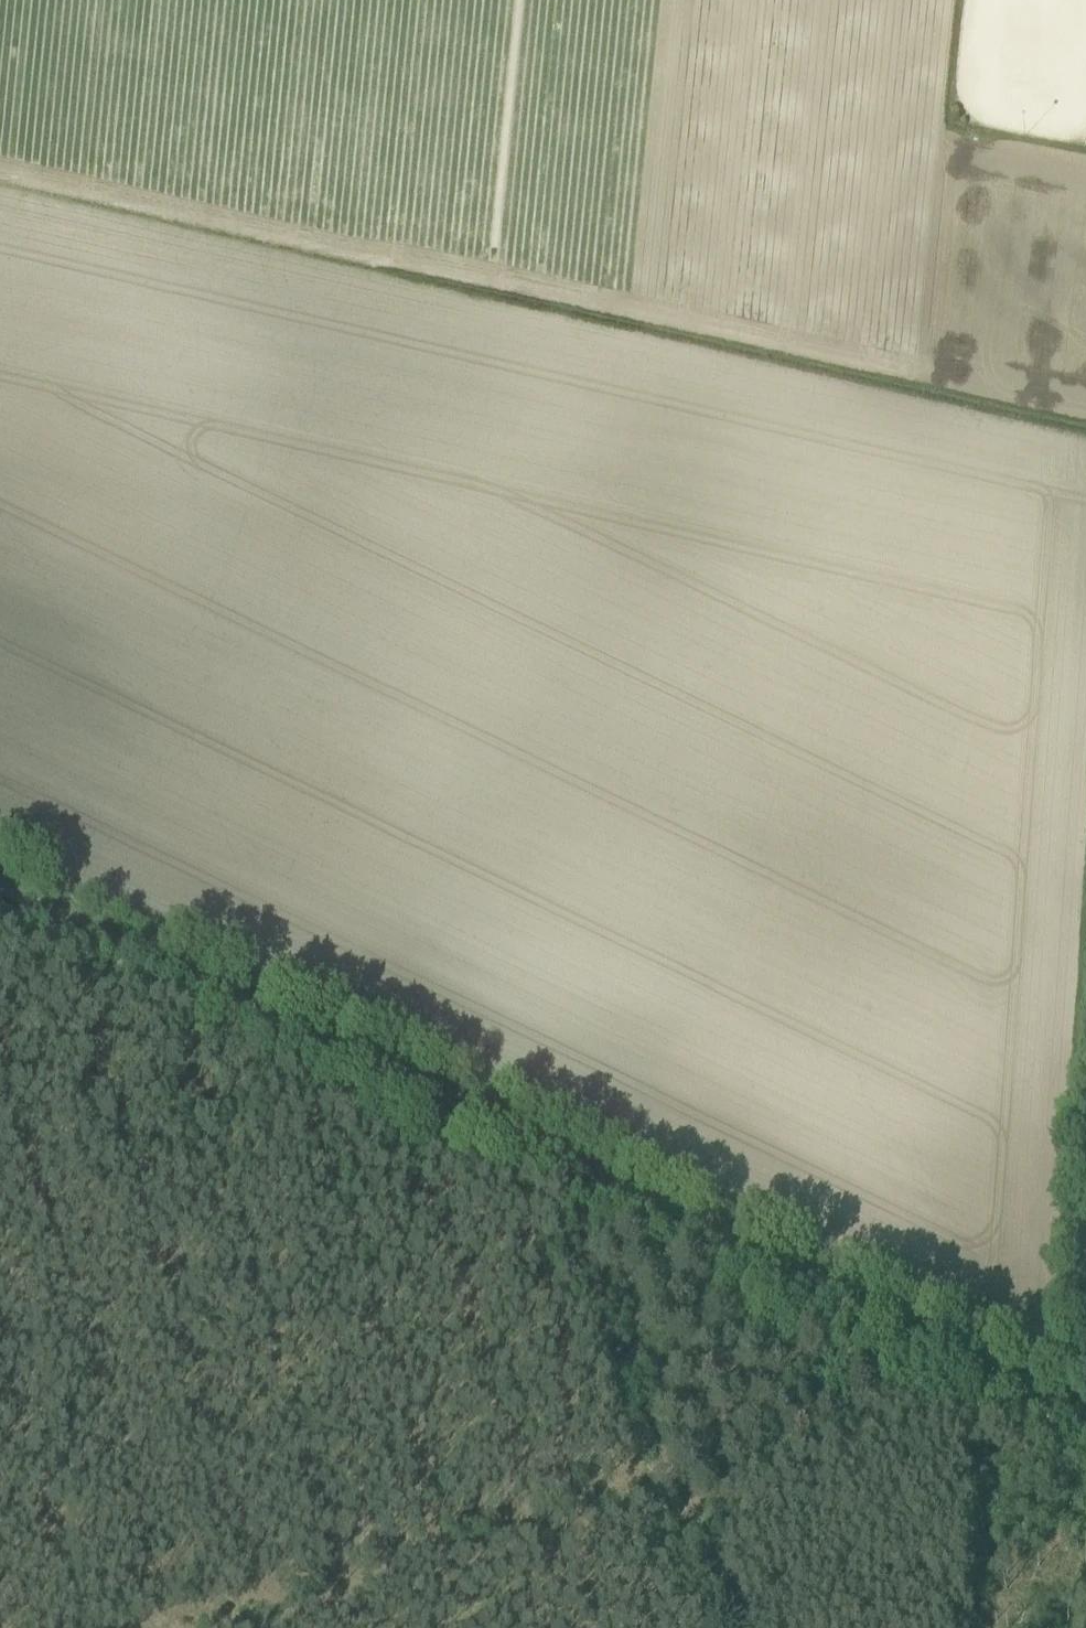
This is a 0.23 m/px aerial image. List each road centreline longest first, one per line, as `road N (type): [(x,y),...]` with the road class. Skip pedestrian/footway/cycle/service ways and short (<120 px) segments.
road 1 (track): [(567,1163),(0,885)]
road 2 (track): [(1085,1415),(567,1163)]

